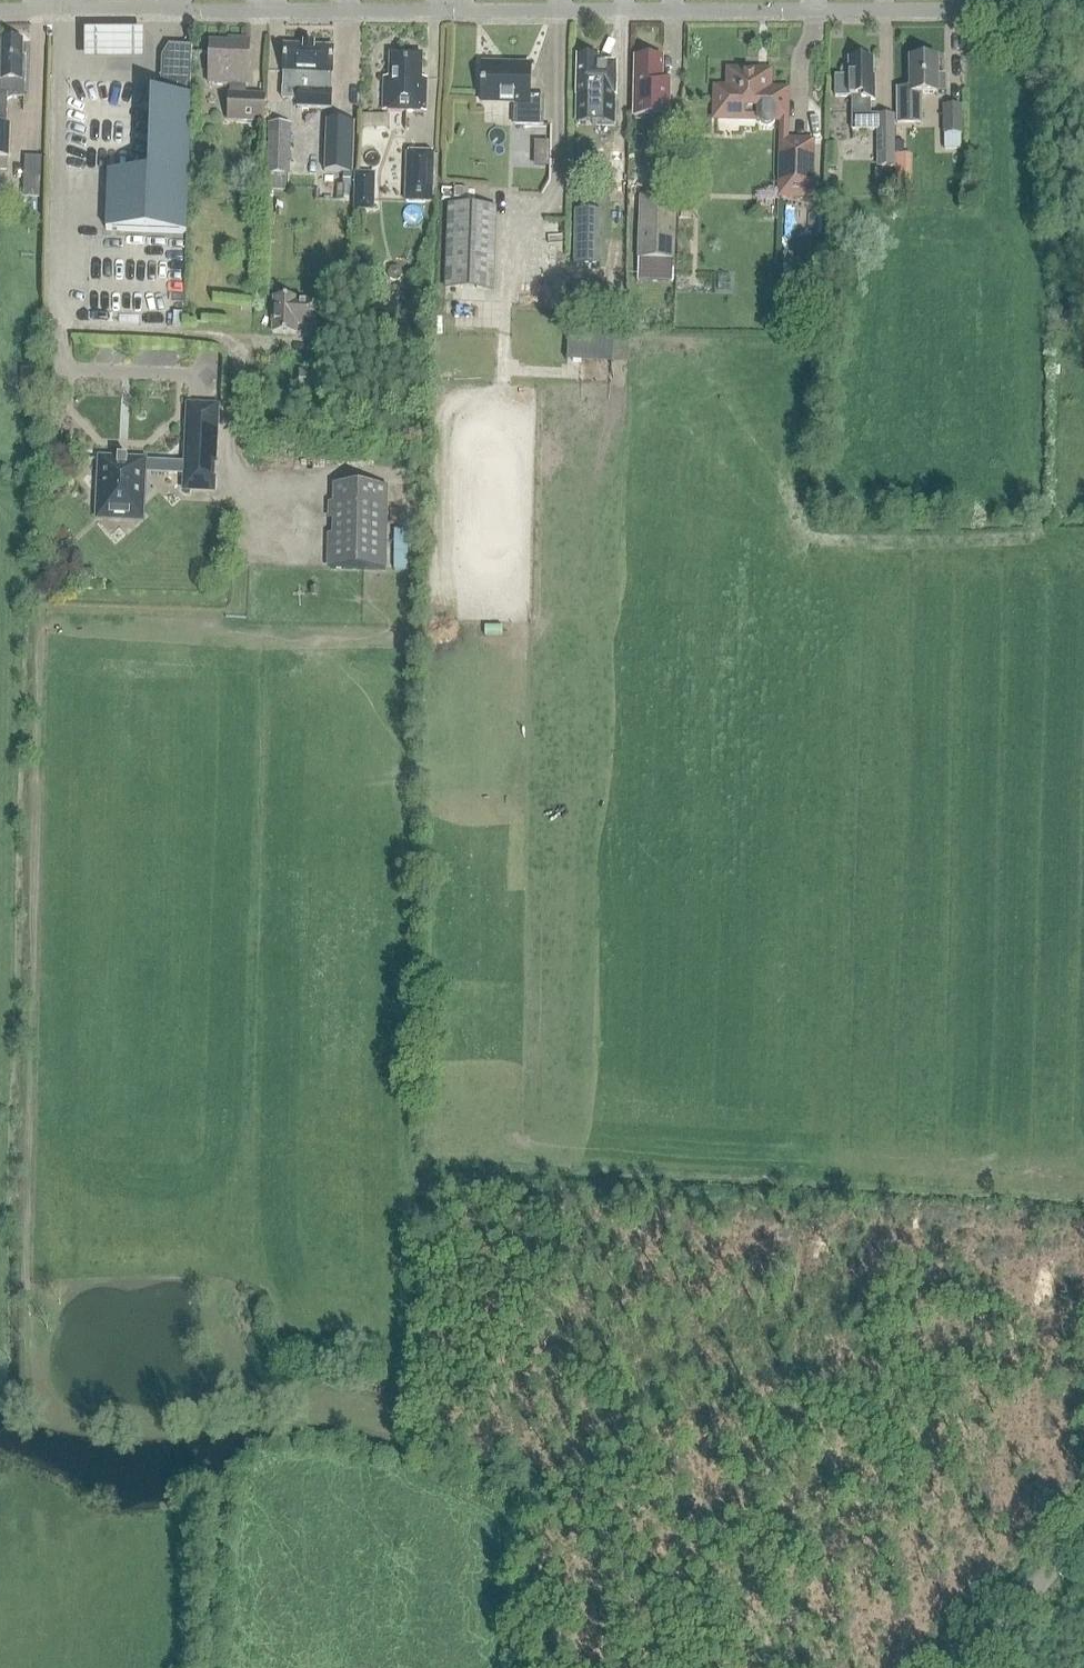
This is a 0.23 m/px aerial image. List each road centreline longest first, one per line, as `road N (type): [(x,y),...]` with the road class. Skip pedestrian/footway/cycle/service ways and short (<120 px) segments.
road 1 (unclassified): [(947,1667),(1083,1499)]

